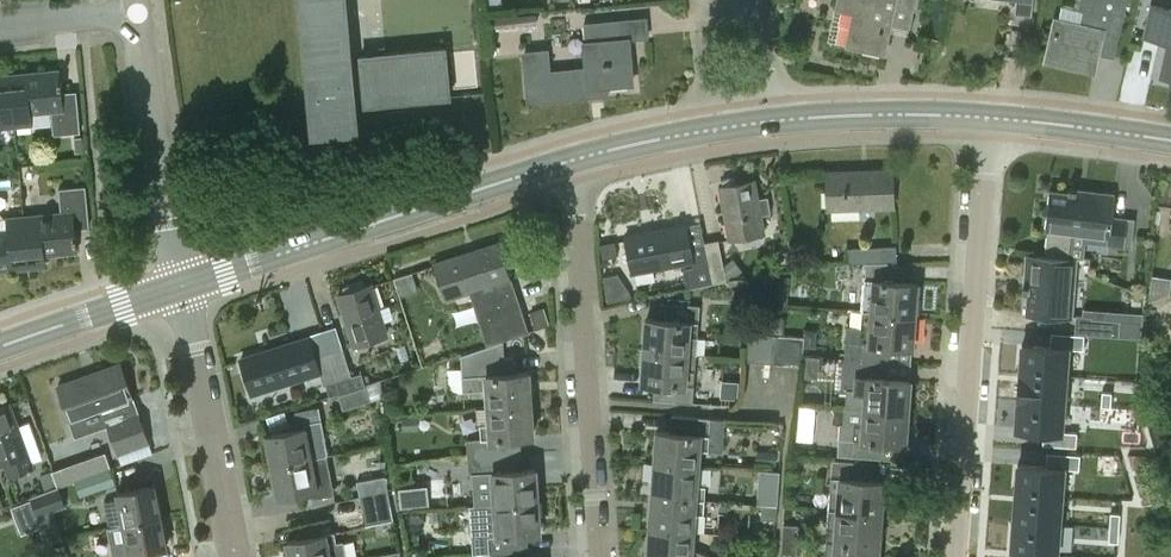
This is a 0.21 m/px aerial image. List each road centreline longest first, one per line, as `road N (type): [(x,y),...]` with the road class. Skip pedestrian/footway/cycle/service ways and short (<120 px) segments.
road 1 (residential): [(954,556),(985,117)]
road 2 (tertiary): [(181,284),(568,161)]
road 3 (residential): [(597,556),(568,161)]
road 4 (residential): [(233,556),(181,284)]
road 5 (residential): [(181,284),(134,19)]
road 6 (tertiary): [(764,121),(985,117)]
road 7 (tertiary): [(568,161),(764,121)]
road 8 (tertiary): [(0,347),(181,284)]
road 9 (tertiary): [(985,117),(1170,140)]
road 10 (residential): [(0,30),(134,19)]

